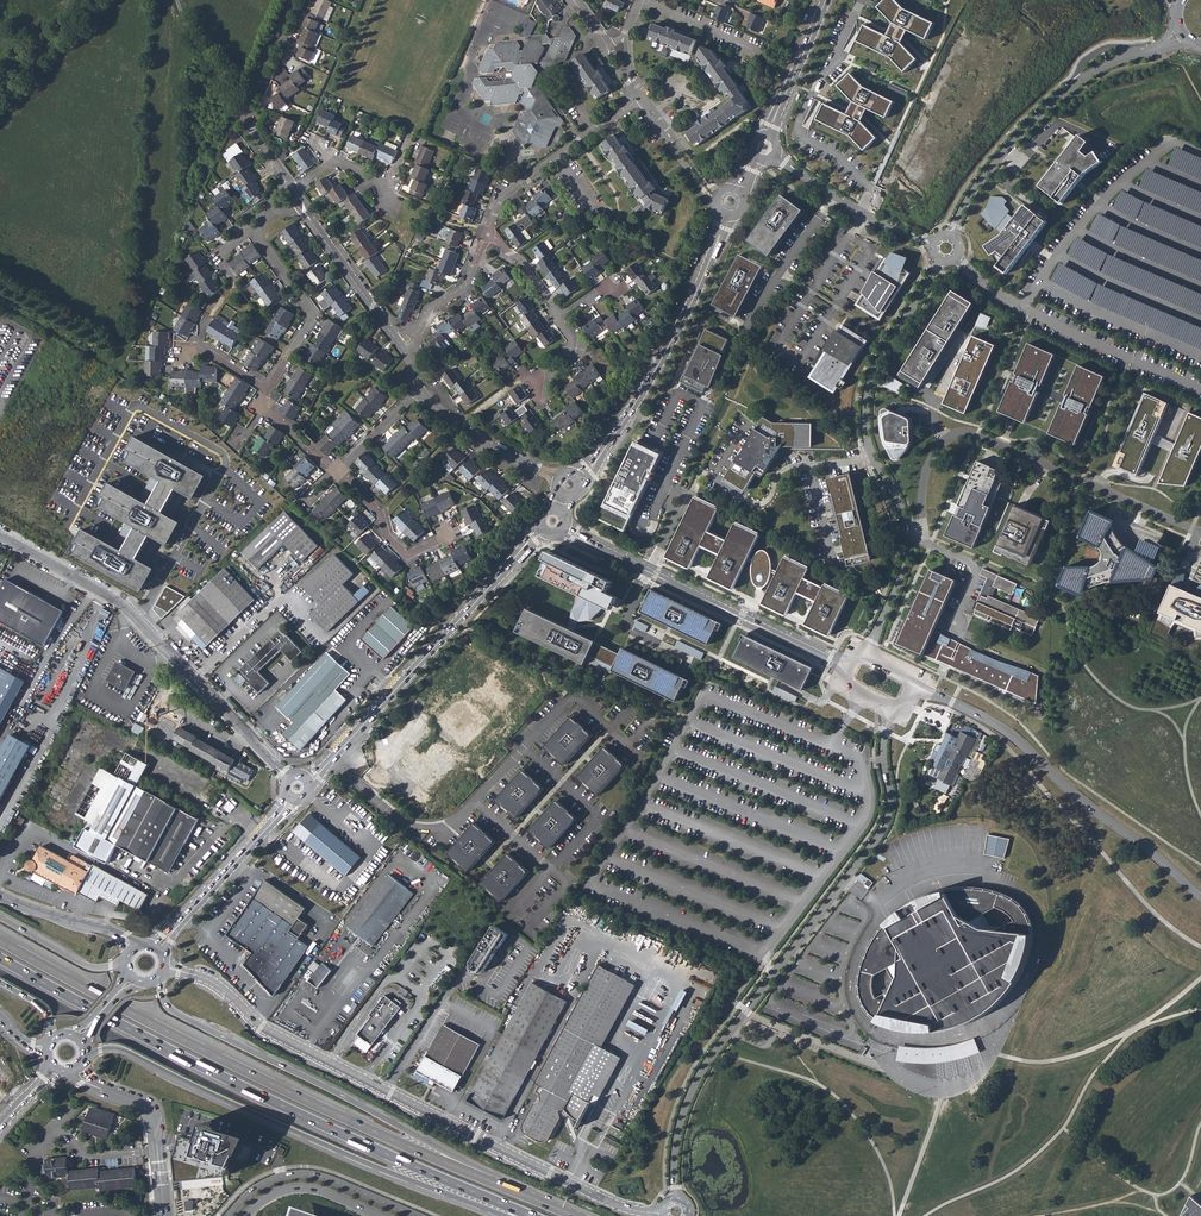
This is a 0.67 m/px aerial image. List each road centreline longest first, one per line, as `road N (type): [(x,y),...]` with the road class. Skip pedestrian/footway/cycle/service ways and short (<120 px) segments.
road 1 (trunk): [(0,958),(262,1096),(532,1215)]
road 2 (residential): [(662,1212),(625,1209),(476,1138),(261,1028),(207,978),(164,965)]
road 3 (residential): [(894,709),(886,732),(890,813),(695,1085),(677,1134),(674,1198)]
road 4 (trunk): [(493,1182),(270,1083),(0,940)]
road 5 (trunk): [(86,1055),(121,1048),(373,1167),(505,1215)]
road 6 (trunk): [(493,1182),(492,1173),(178,1013),(158,977)]
road 7 (residential): [(1198,531),(968,433),(937,448),(922,489),(922,529),(906,531)]
road 8 (residential): [(287,777),(123,604),(0,535)]
road 9 (tertiary): [(915,684),(1009,733),(1200,898)]
road 10 (tertiary): [(310,778),(540,529)]
road 11 (tertiary): [(562,531),(847,663)]
road 12 (residential): [(951,234),(997,161),(1064,91),(1112,58),(1180,36)]
road 13 (tertiary): [(578,478),(648,381),(727,215)]
road 14 (residential): [(906,531),(870,447),(865,408),(882,349),(940,263)]
road 15 (residential): [(487,235),(504,195),(642,98)]
road 16 (unclassified): [(417,1215),(309,1174),(271,1180),(228,1215)]
road 17 (residential): [(297,0),(248,119),(283,175)]
road 18 (residential): [(77,1068),(90,1085),(151,1113),(162,1215)]
road 19 (residential): [(260,232),(314,317),(270,392)]
road 20 (residential): [(930,243),(874,220),(775,155)]
road 21 (residential): [(304,210),(403,349)]
road 22 (residential): [(335,472),(382,516),(387,536),(406,555),(455,533)]
road 23 (residential): [(419,392),(483,442),(558,480)]
road 24 (tertiary): [(185,918),(290,800)]
road 25 (unclassified): [(246,1215),(271,1194),(304,1187),(385,1215)]
road 26 (tertiary): [(767,135),(829,0)]
road 27 (residential): [(403,349),(429,311),(466,287),(487,235)]
road 28 (trunk): [(126,961),(83,964),(0,916)]
road 29 (residential): [(866,653),(900,578),(906,531)]
road 30 (residential): [(0,896),(114,933)]

